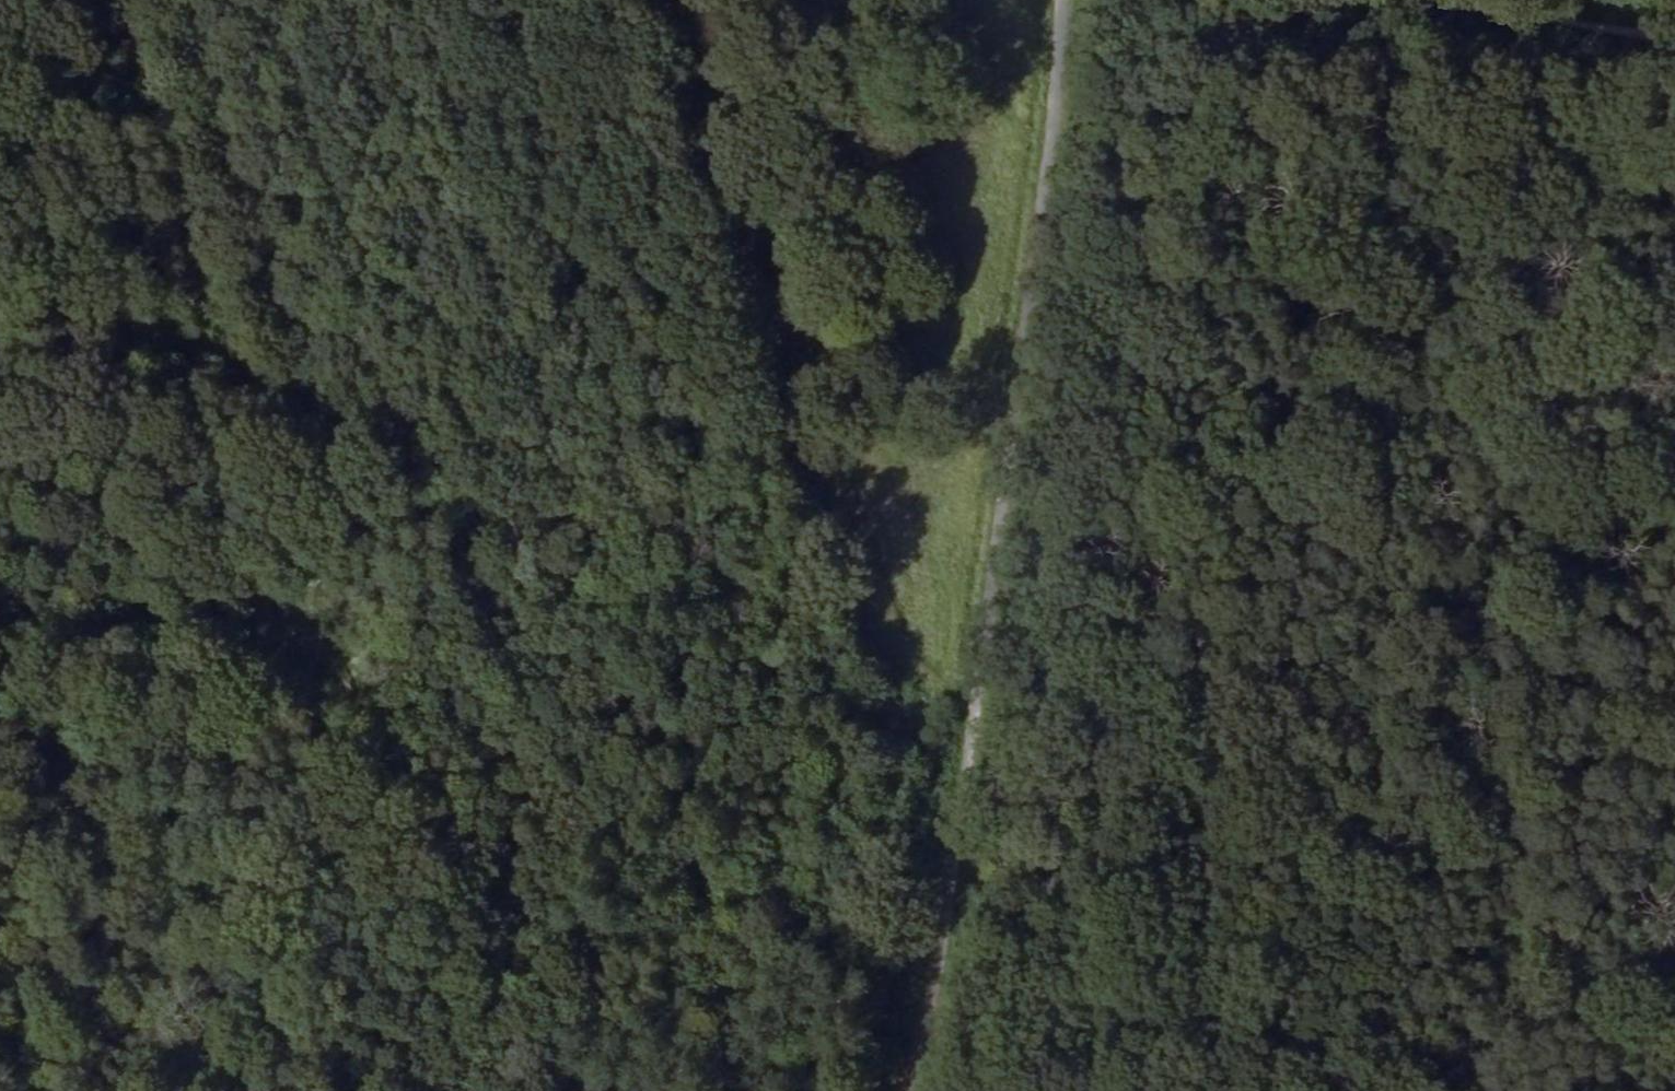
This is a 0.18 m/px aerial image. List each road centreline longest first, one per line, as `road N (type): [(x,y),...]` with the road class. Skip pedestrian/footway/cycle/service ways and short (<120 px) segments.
road 1 (track): [(913,1090),(967,847),(969,711),(1065,37),(1063,0)]
road 2 (track): [(1393,0),(1674,47)]

